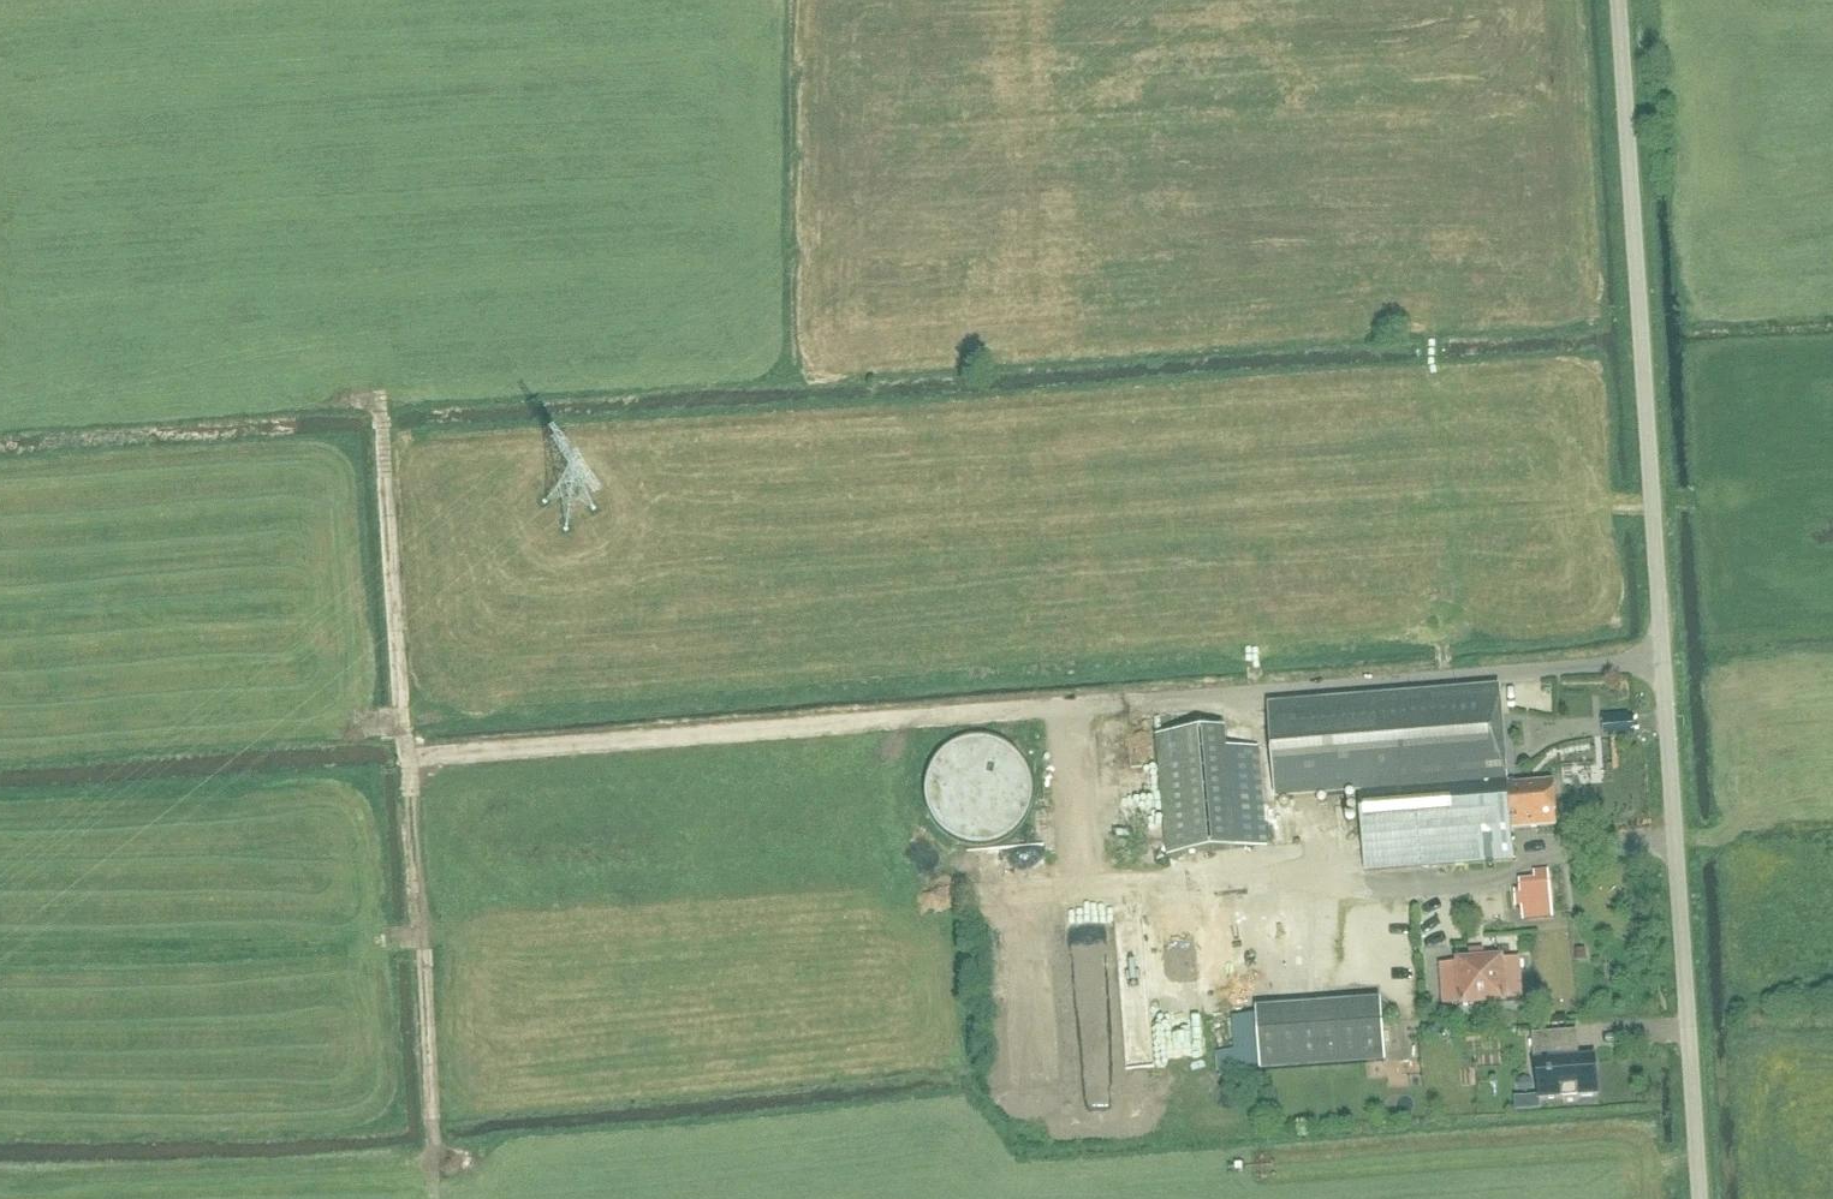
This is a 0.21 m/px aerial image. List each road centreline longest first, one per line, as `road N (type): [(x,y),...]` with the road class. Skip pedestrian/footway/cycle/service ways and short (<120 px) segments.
road 1 (track): [(1665,659),(405,759)]
road 2 (unclassified): [(1702,1198),(1620,0)]
road 3 (track): [(405,759),(380,399)]
road 4 (track): [(406,773),(432,1107)]

